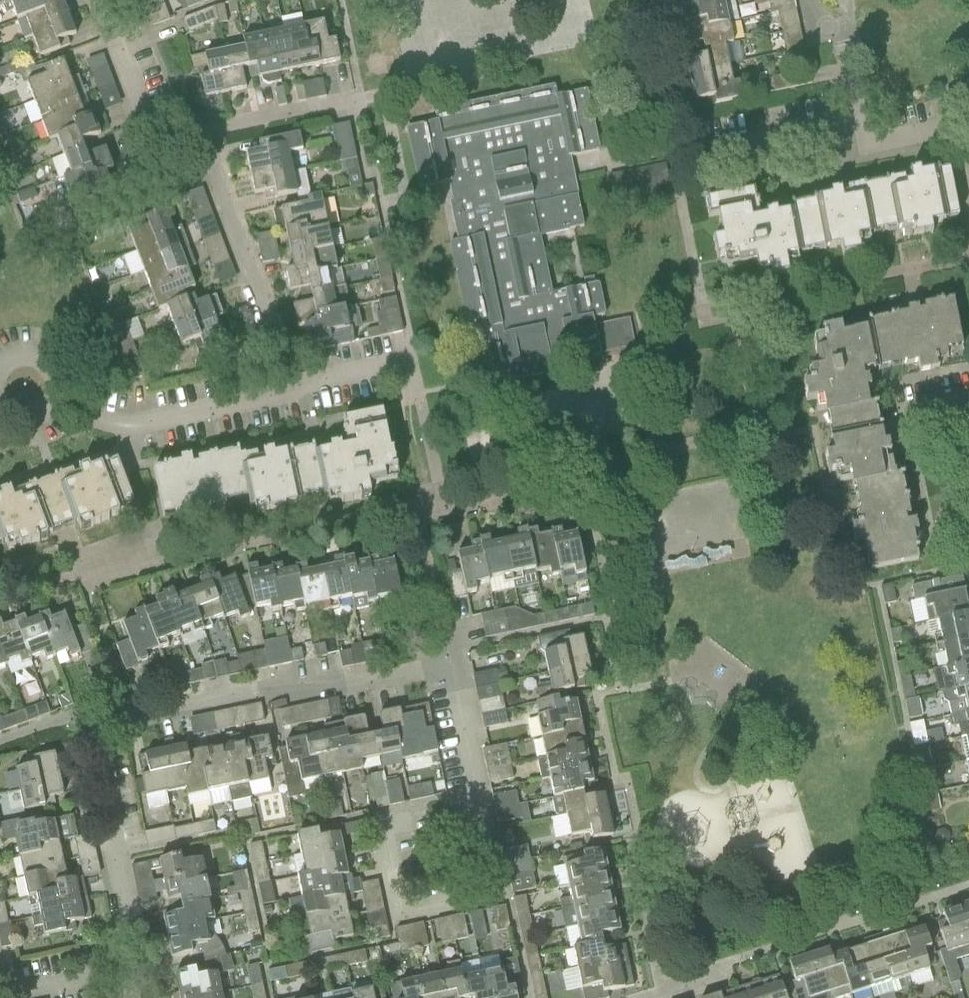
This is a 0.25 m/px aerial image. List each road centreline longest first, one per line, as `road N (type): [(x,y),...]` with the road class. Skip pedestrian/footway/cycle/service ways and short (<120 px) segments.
road 1 (residential): [(118,968),(130,933),(92,724),(448,669)]
road 2 (residential): [(448,669),(438,576),(419,510),(435,489),(360,109)]
road 3 (residential): [(448,669),(493,899),(400,913),(382,816)]
road 4 (residential): [(292,393),(199,154)]
road 5 (residential): [(199,154),(153,139),(97,0)]
road 6 (residential): [(672,153),(856,121)]
road 7 (residential): [(199,154),(360,109)]
road 8 (residential): [(798,0),(845,57),(856,121)]
road 9 (residential): [(118,968),(0,993)]

